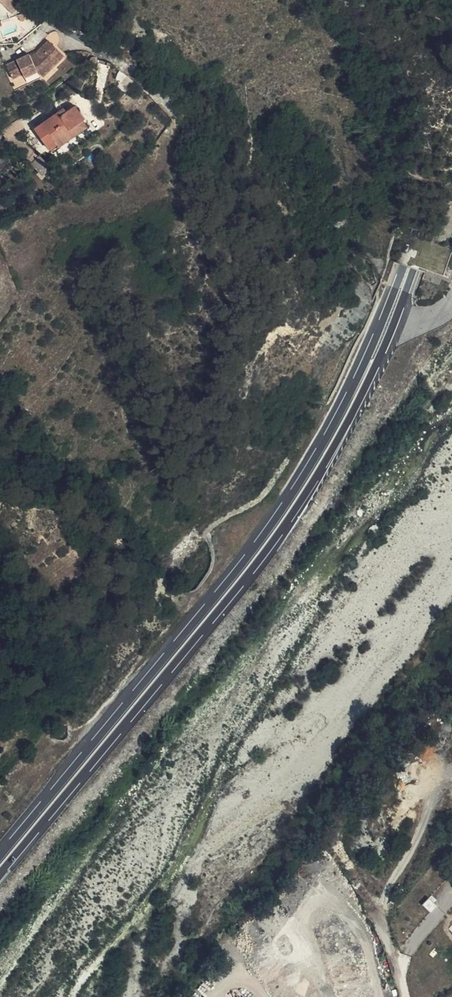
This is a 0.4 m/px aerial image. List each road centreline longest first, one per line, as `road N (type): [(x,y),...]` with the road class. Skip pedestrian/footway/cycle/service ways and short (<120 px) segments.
road 1 (primary): [(451,154),(360,373),(310,467),(237,570),(0,857)]
road 2 (primary): [(0,877),(289,523),(370,381),(451,184)]

